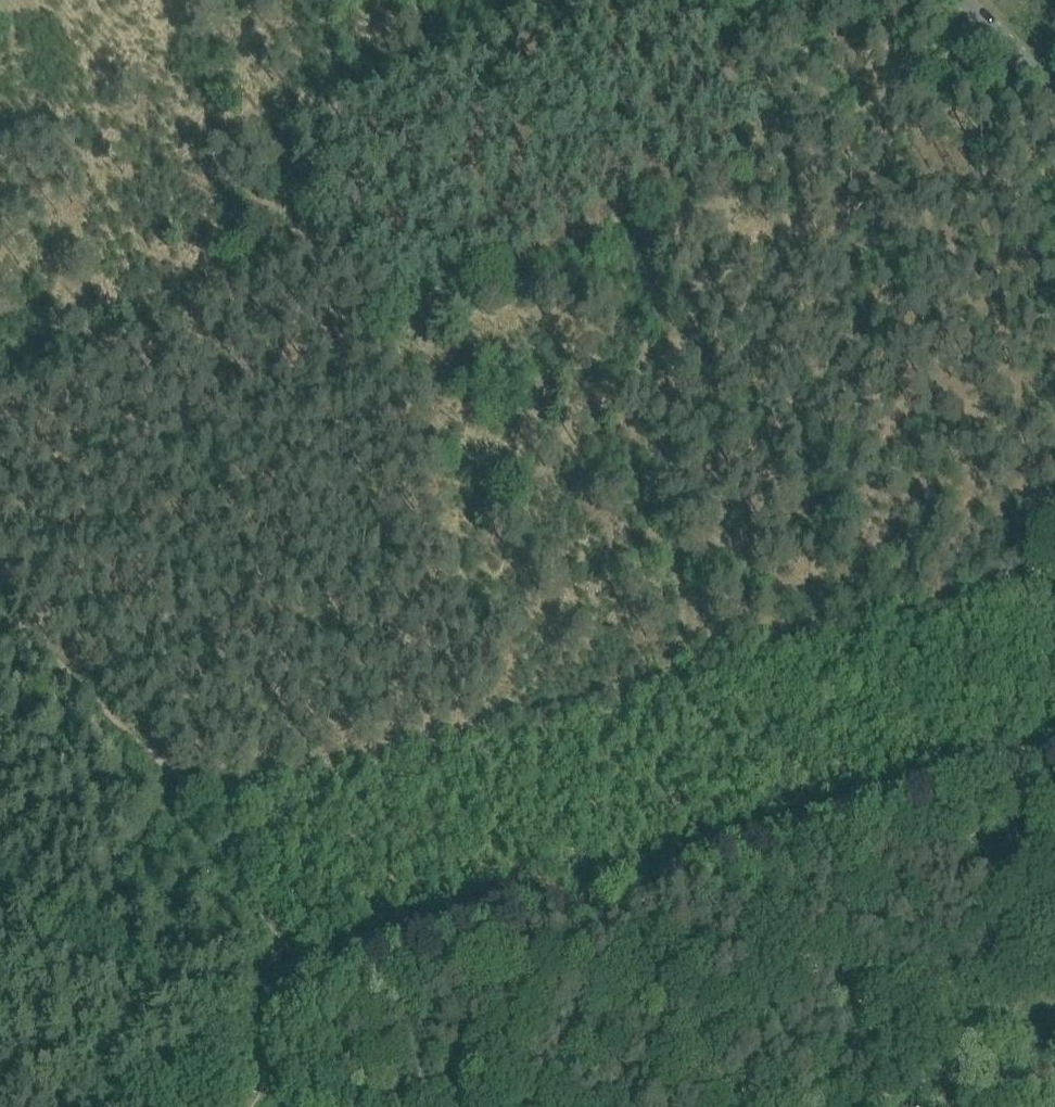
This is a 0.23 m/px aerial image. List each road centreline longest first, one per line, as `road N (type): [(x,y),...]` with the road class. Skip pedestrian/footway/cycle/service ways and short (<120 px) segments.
road 1 (track): [(457,959),(1054,778)]
road 2 (track): [(238,1022),(0,869)]
road 3 (track): [(333,1106),(276,1044),(238,1022)]

